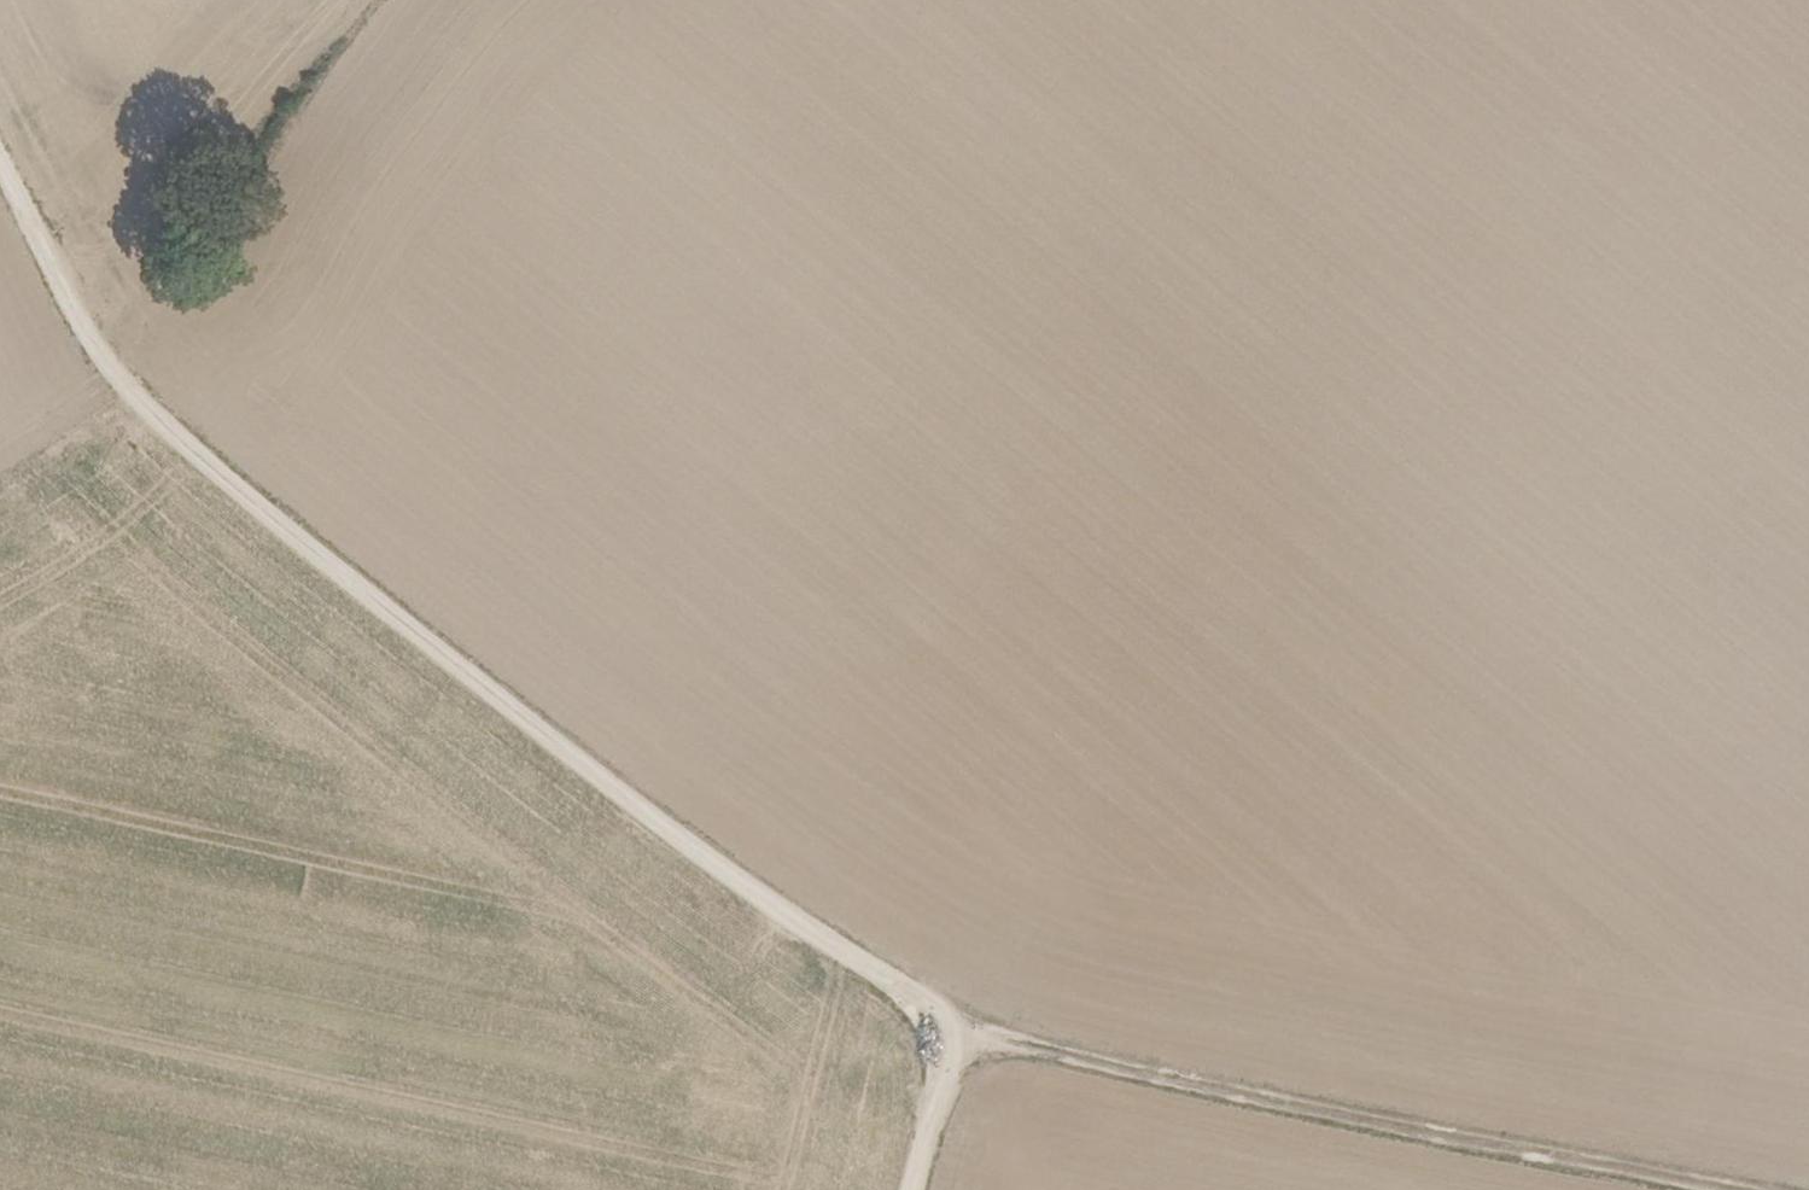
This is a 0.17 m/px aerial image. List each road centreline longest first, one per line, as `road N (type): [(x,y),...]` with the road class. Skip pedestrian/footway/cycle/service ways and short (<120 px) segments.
road 1 (track): [(915,1189),(943,1066),(935,1028),(574,759),(132,401),(60,284),(0,157)]
road 2 (track): [(940,1048),(1017,1051),(1131,1082),(1703,1189)]

